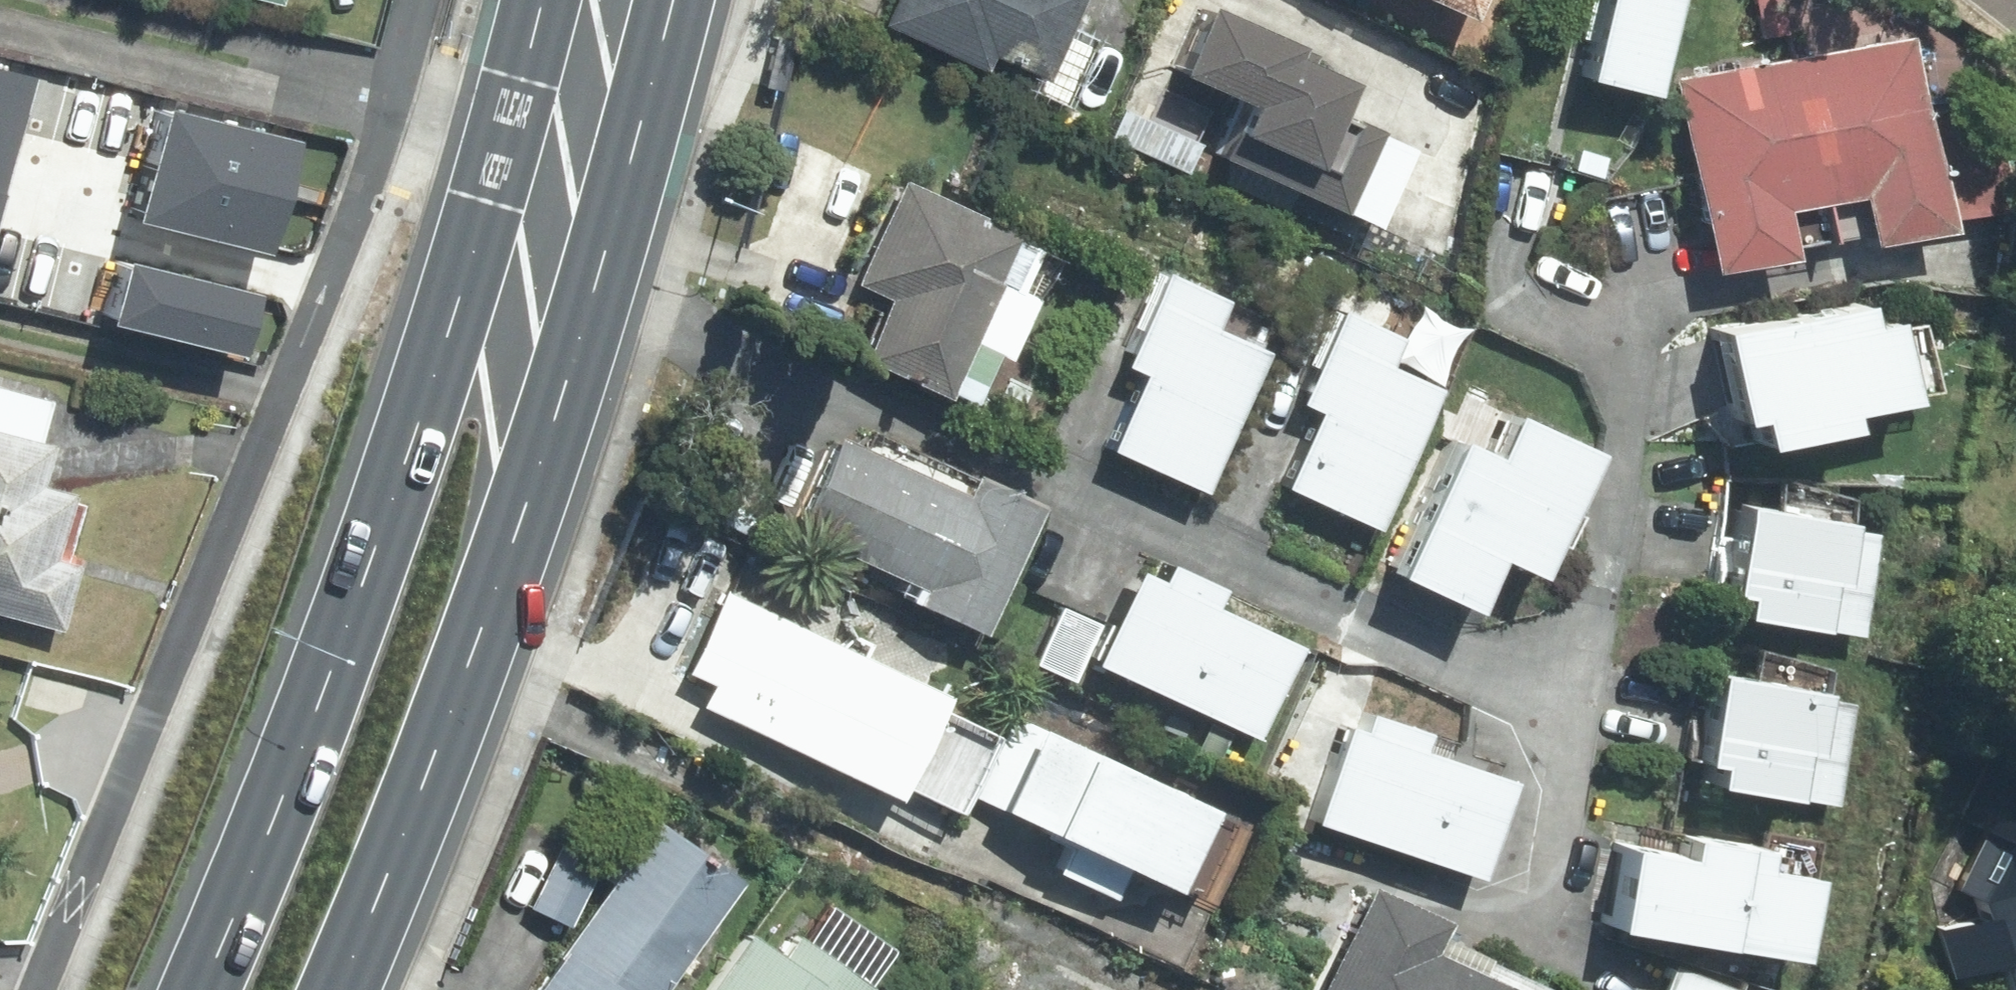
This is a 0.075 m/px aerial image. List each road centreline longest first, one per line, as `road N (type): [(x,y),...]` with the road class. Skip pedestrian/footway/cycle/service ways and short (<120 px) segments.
road 1 (primary): [(190,989),(404,453),(562,159)]
road 2 (primary): [(562,159),(522,520),(339,989)]
road 3 (primary): [(603,0),(562,159)]

